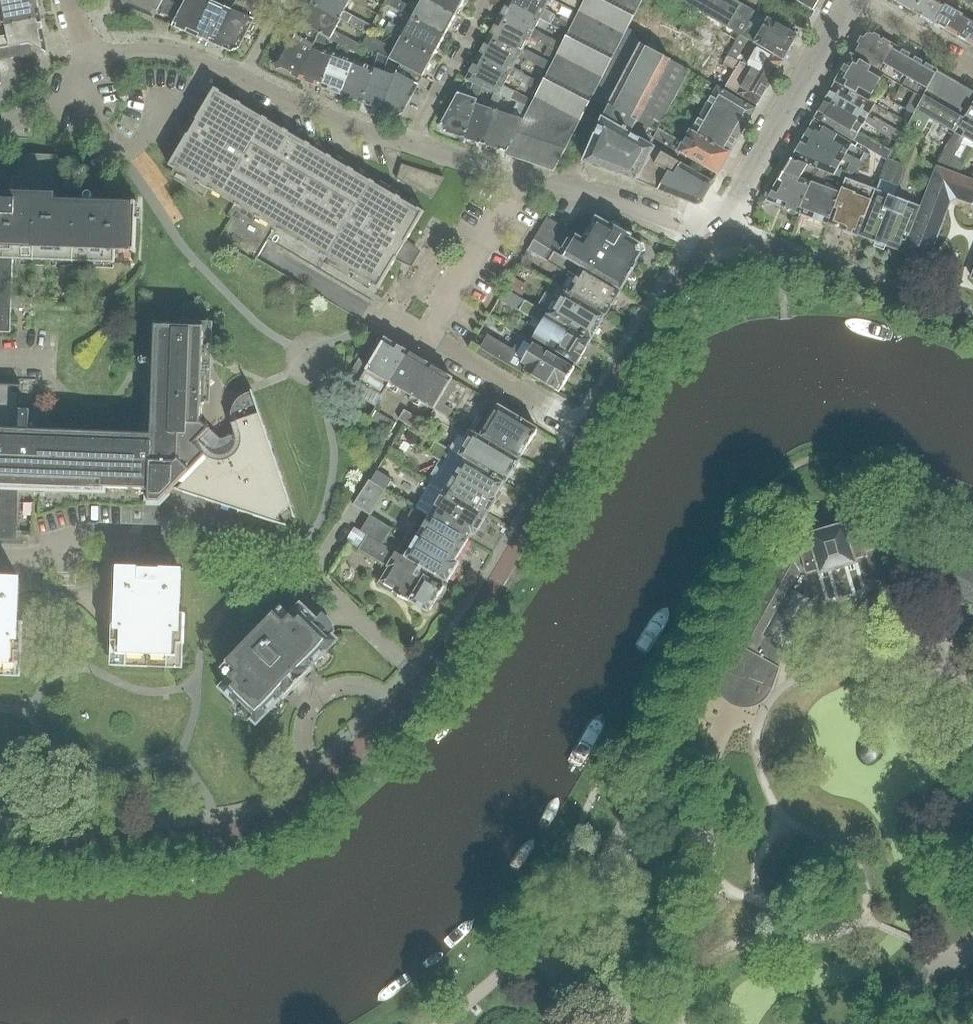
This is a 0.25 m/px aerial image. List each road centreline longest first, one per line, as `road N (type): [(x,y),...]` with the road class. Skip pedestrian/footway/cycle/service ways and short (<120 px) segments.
road 1 (residential): [(588,431),(458,642),(375,734),(287,812),(189,837),(0,844)]
road 2 (residential): [(715,234),(972,327)]
road 3 (residential): [(715,234),(850,0)]
road 4 (residential): [(715,234),(588,431)]
road 5 (residential): [(715,234),(618,200),(519,180)]
road 6 (residential): [(588,431),(426,335)]
road 7 (residential): [(426,335),(519,180)]
road 8 (residential): [(244,79),(406,145)]
road 9 (residential): [(406,145),(485,0)]
road 10 (residential): [(95,50),(170,53),(244,79)]
road 11 (residential): [(855,0),(972,69)]
road 12 (residential): [(95,50),(81,96),(0,125)]

